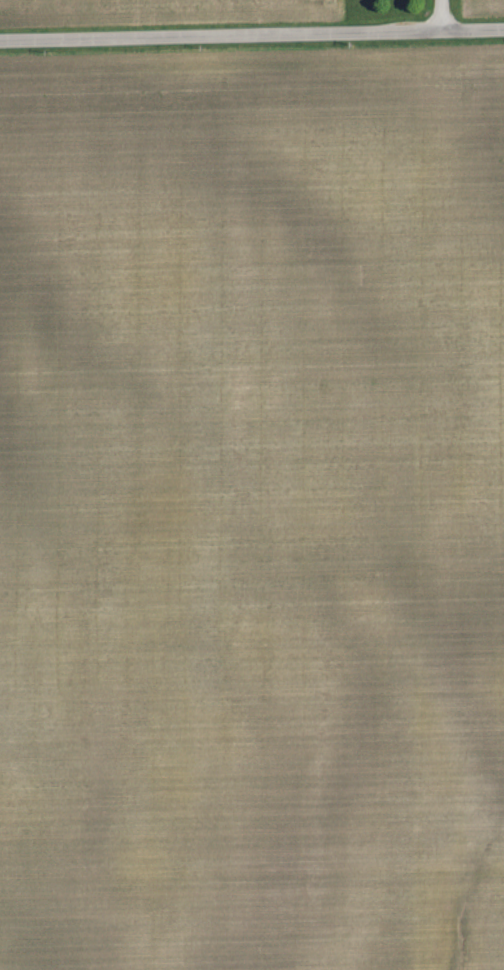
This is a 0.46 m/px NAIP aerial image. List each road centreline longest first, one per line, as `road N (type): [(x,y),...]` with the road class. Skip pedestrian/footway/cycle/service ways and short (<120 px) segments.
road 1 (tertiary): [(503,28),(0,40)]

